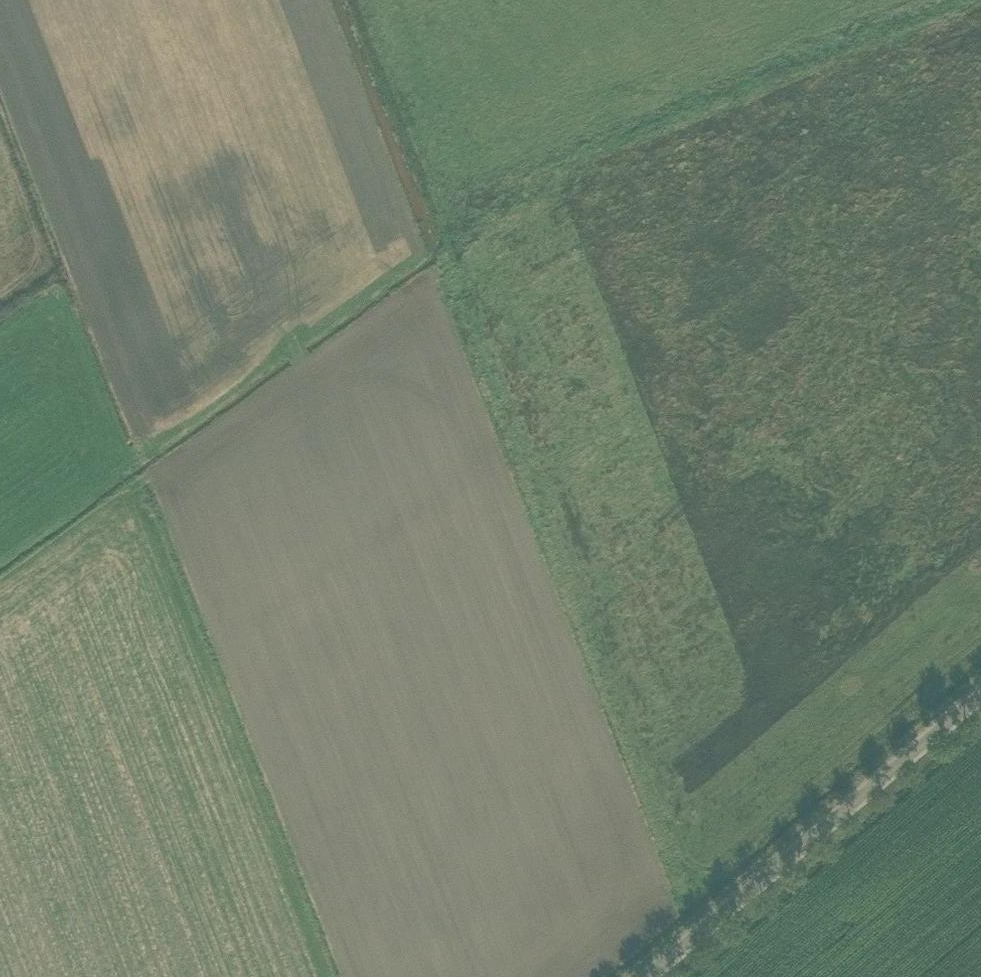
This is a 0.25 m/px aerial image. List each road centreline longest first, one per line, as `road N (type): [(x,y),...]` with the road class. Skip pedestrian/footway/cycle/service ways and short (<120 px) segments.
road 1 (unclassified): [(646,976),(980,693)]

